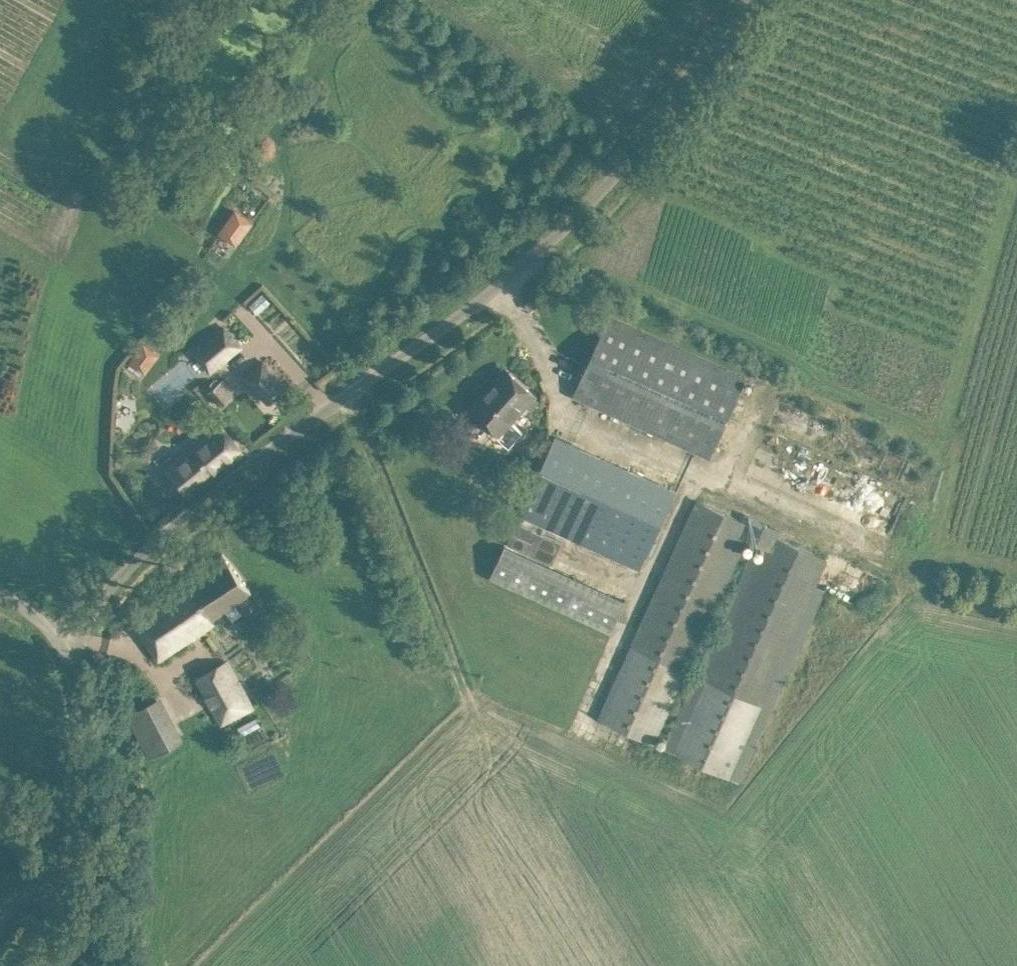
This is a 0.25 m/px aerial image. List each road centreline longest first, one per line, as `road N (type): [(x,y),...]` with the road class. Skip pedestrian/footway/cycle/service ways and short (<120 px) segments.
road 1 (unclassified): [(74,631),(186,514),(497,284),(603,187),(688,90),(752,0)]
road 2 (unclassified): [(41,965),(78,817),(74,631)]

